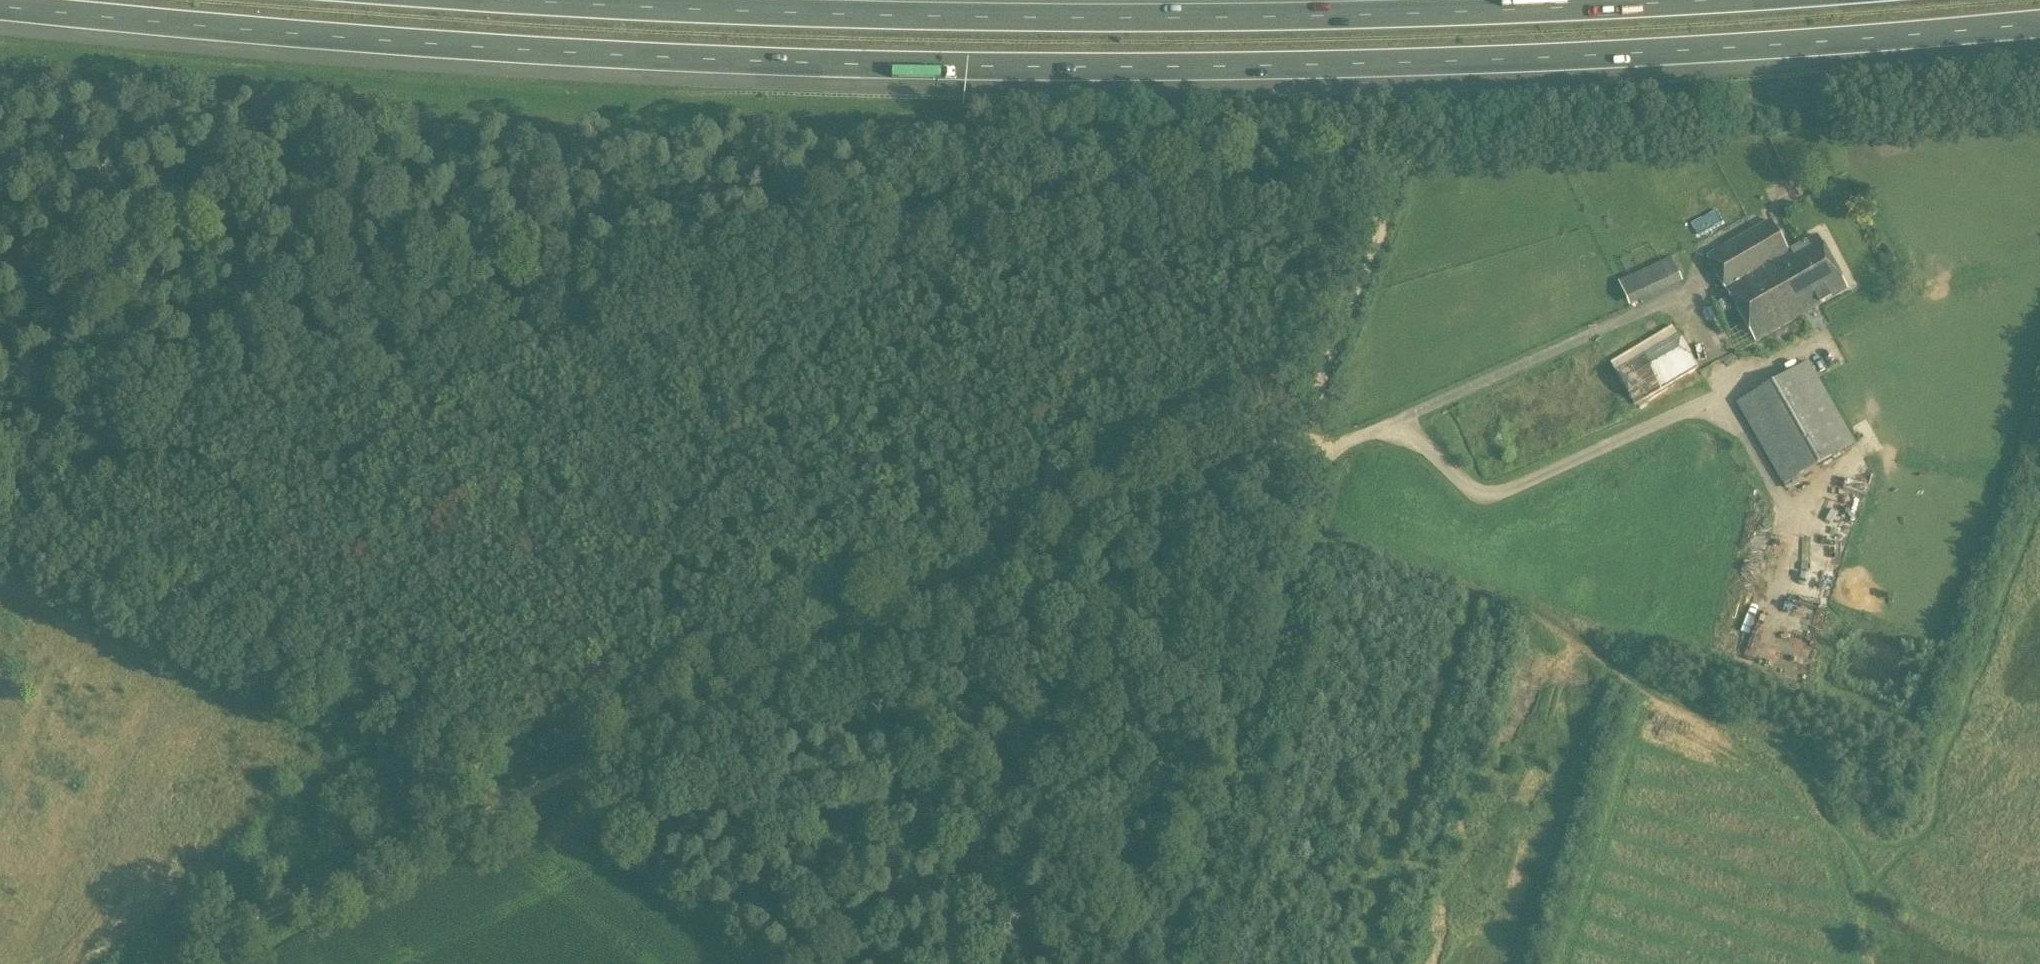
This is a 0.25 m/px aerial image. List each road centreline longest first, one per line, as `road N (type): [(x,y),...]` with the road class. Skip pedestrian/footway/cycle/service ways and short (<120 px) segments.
road 1 (motorway): [(0,5),(500,49),(840,67),(1190,68),(1577,56),(2039,21)]
road 2 (track): [(0,425),(916,236),(1367,187),(1314,442)]
road 3 (track): [(210,963),(248,932),(559,779),(1283,440),(1314,442)]
road 4 (motorway): [(1712,0),(1192,18),(490,0)]
road 5 (unclassified): [(1146,963),(1314,442)]

